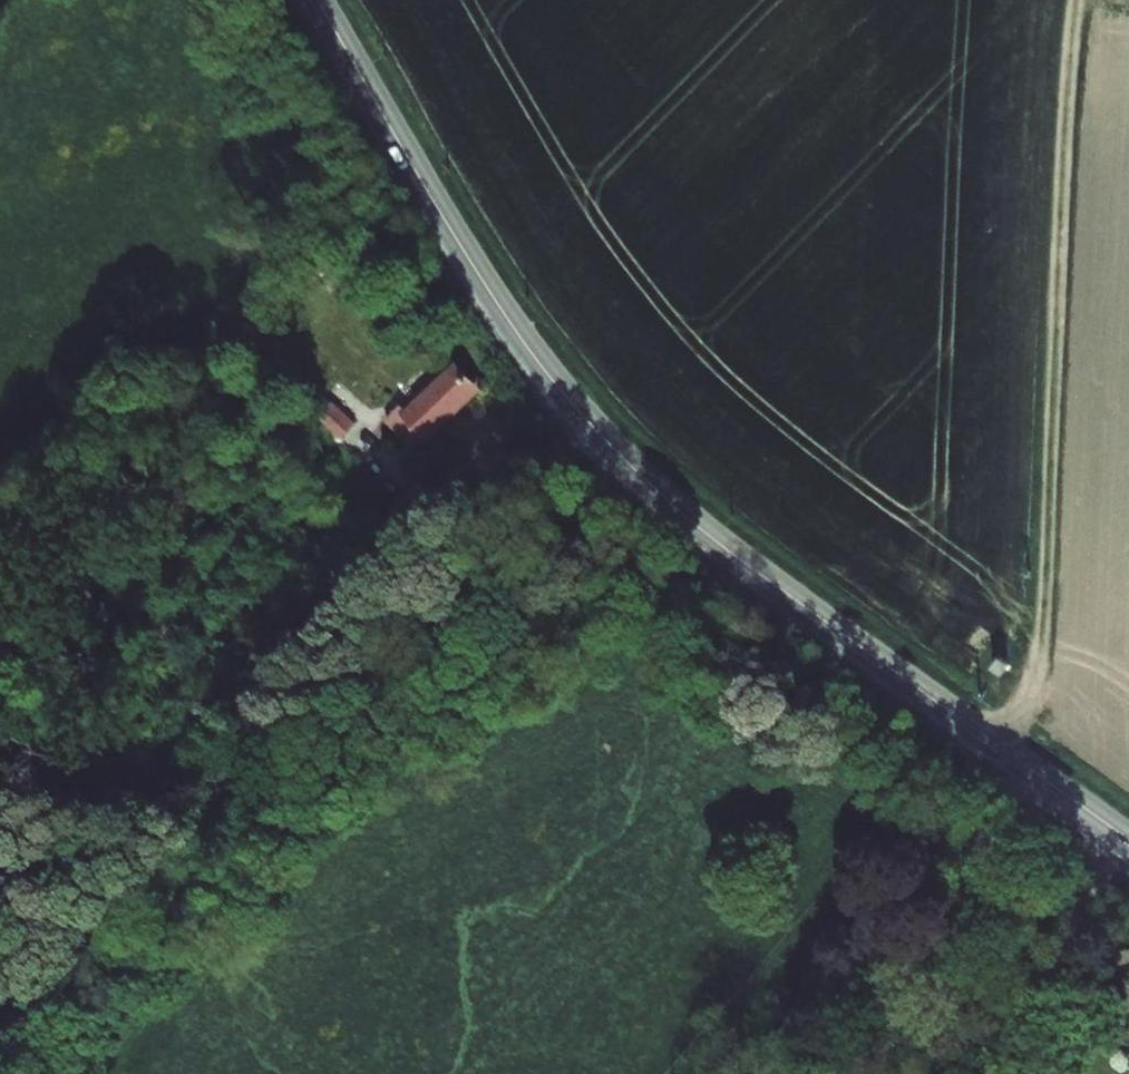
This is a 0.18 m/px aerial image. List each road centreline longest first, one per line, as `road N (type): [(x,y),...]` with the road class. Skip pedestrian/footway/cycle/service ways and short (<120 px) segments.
road 1 (tertiary): [(318,0),(494,299),(606,441),(712,540),(1128,840)]
road 2 (track): [(993,742),(1028,699),(1041,652),(1071,0)]
road 3 (track): [(562,392),(138,770),(87,775),(0,739)]
road 4 (track): [(947,1073),(1121,834)]
road 5 (track): [(0,896),(138,770)]

